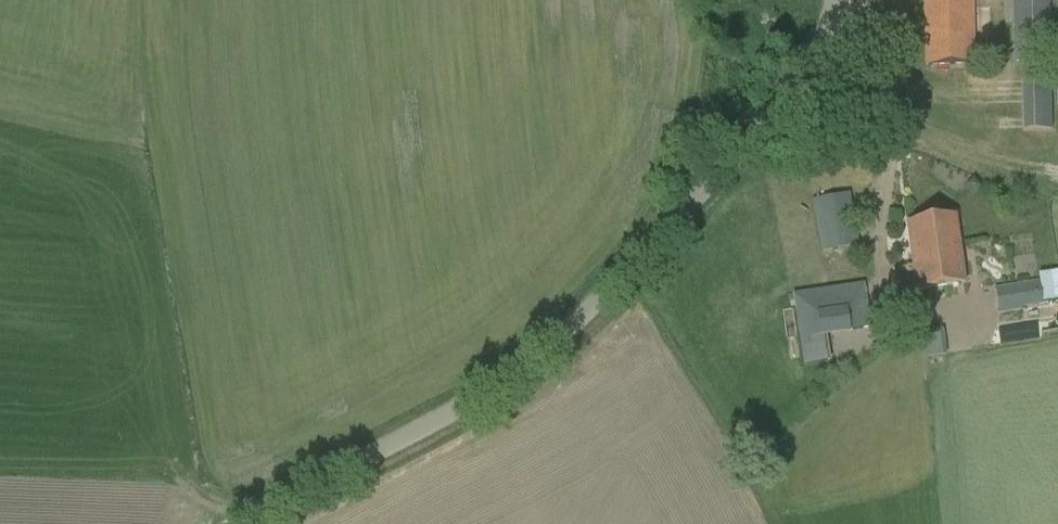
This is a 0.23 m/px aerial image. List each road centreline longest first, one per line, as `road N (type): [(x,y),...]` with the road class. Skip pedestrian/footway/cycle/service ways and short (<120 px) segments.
road 1 (unclassified): [(239,523),(438,421),(585,315),(784,99),(834,0)]

